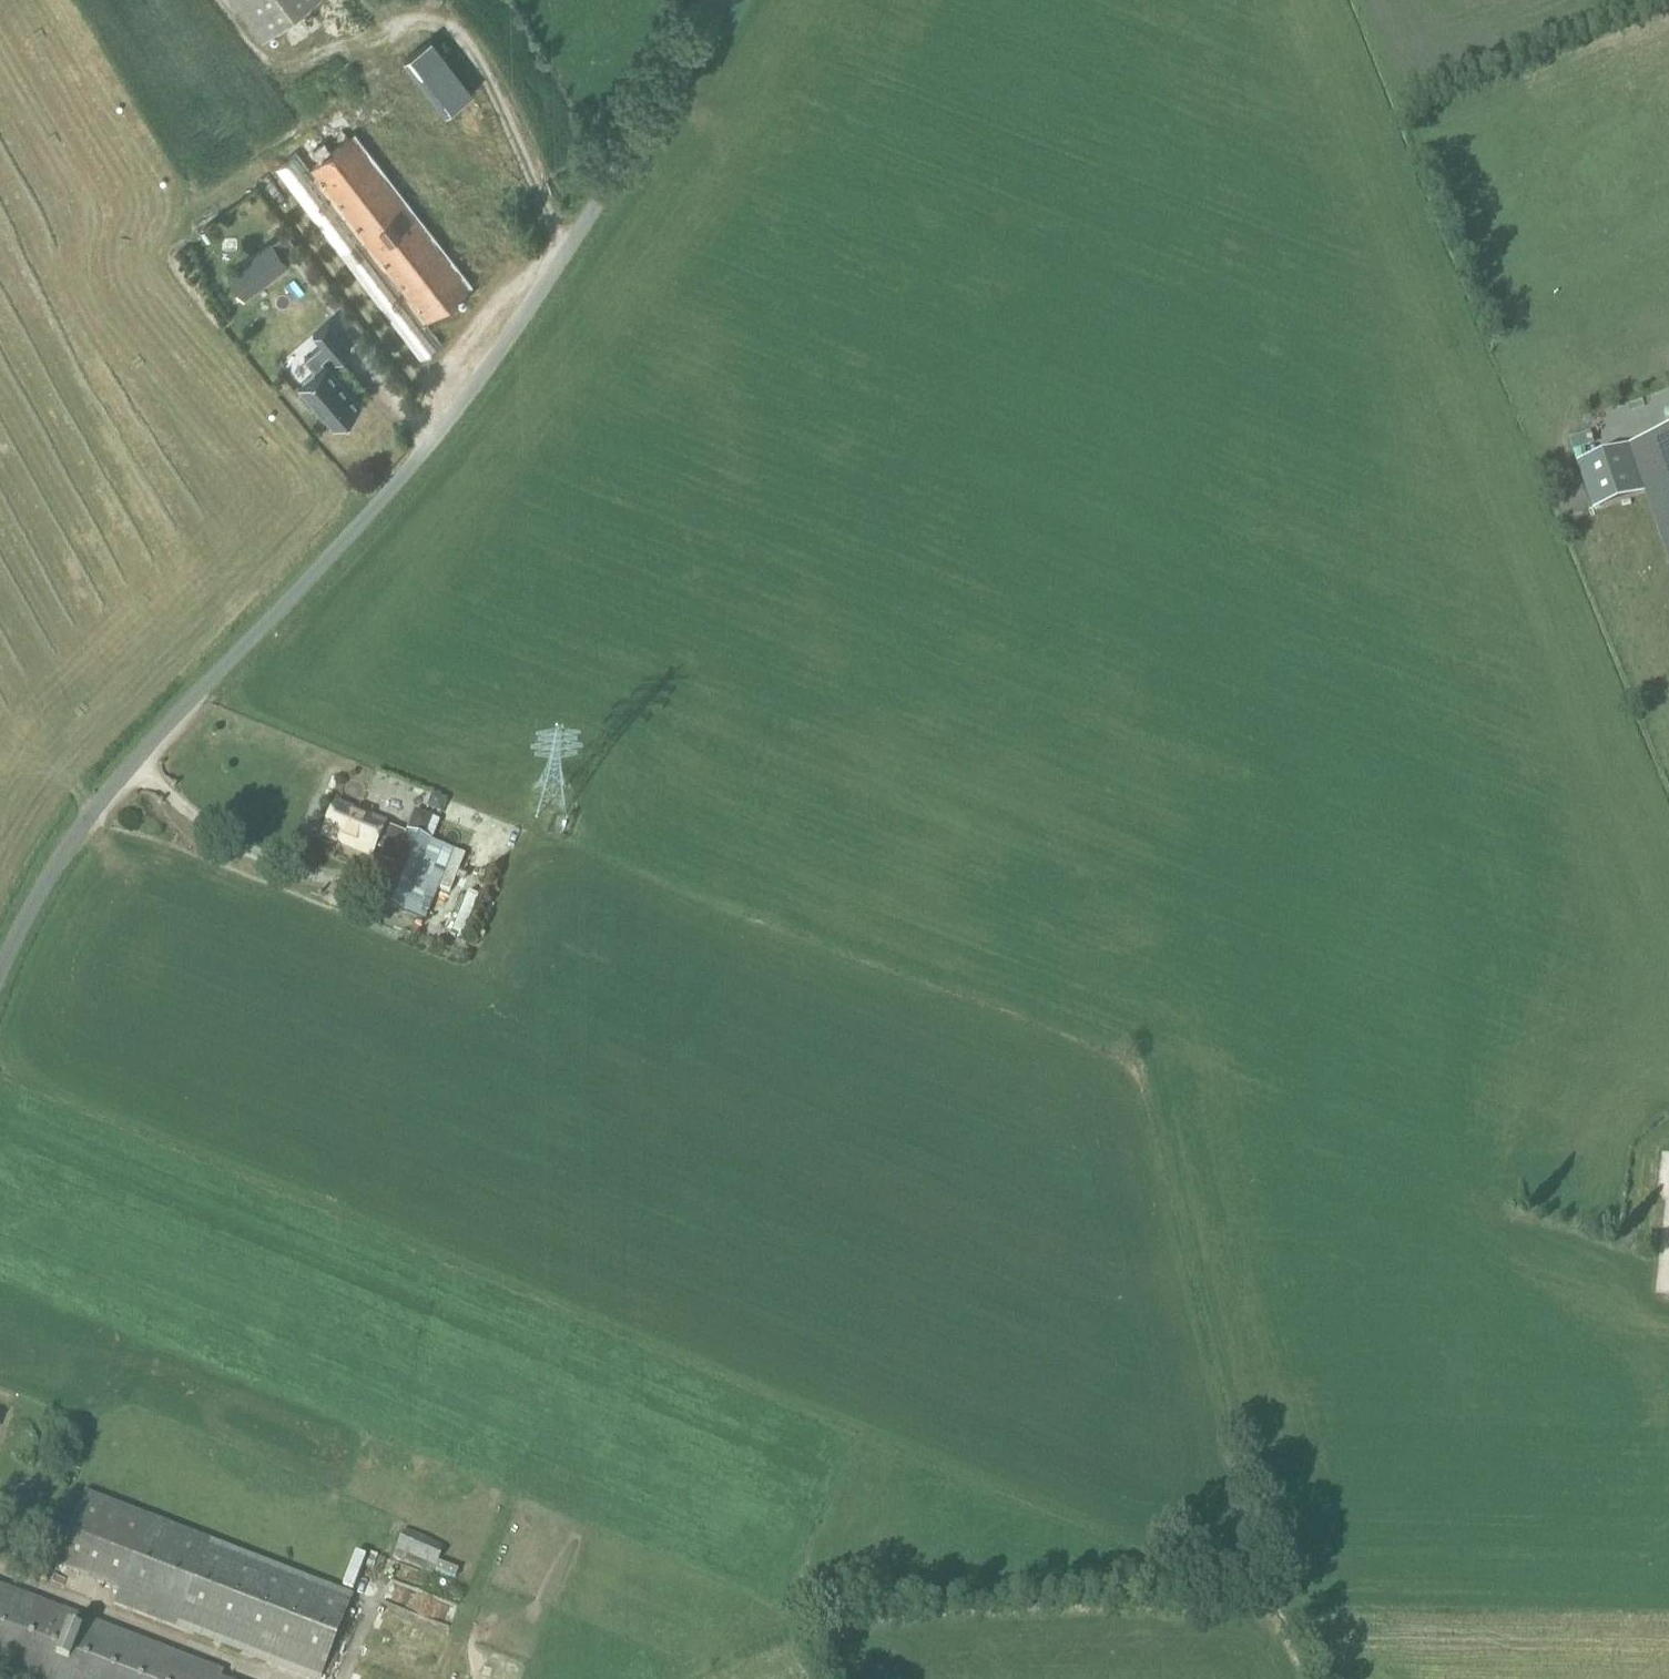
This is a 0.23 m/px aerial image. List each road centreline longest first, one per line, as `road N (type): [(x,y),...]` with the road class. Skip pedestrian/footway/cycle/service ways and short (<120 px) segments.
road 1 (unclassified): [(0,996),(32,919),(107,796),(437,439),(536,305),(732,0)]

